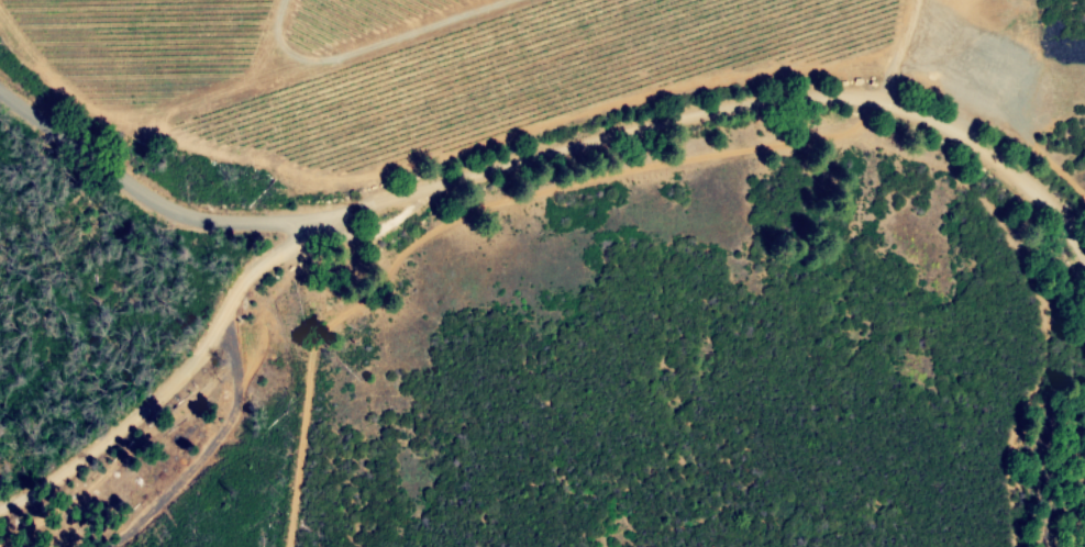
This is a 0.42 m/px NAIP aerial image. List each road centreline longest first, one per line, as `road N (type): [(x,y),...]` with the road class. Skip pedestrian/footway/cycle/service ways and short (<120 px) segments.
road 1 (residential): [(0,95),(114,175),(186,211),(272,226),(301,225),(701,112),(778,100),(881,102),(984,152),(1026,187),(1084,261)]
road 2 (track): [(893,58),(773,67),(675,87),(351,181),(103,116),(26,53),(0,12)]
road 3 (residential): [(0,511),(25,501),(177,389),(256,274),(329,216)]

